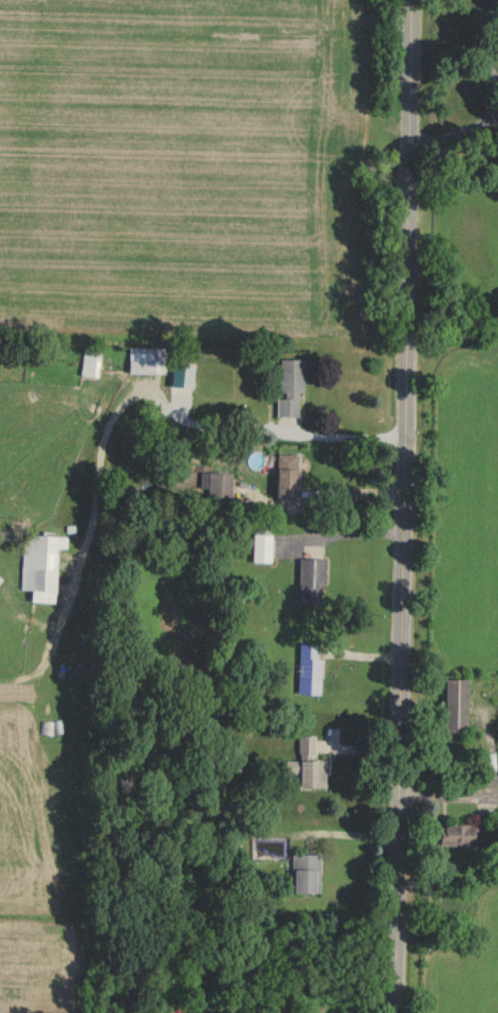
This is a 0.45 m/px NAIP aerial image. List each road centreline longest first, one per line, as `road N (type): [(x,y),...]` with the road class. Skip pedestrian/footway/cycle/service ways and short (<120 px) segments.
road 1 (residential): [(411,0),(395,1012)]

